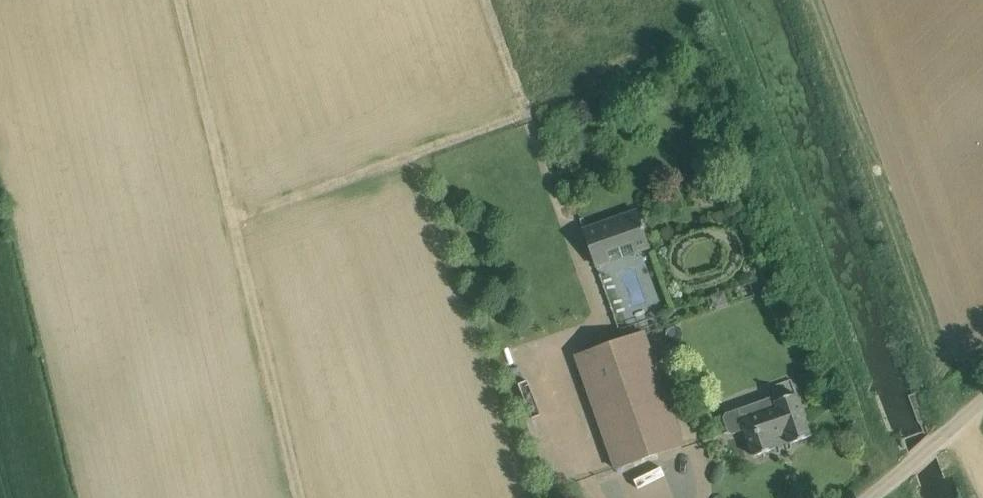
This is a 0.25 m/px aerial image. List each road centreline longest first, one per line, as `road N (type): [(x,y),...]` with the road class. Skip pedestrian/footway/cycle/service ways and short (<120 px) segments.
road 1 (track): [(181,0),(300,497)]
road 2 (track): [(602,331),(485,0)]
road 3 (track): [(233,220),(526,114)]
road 4 (unclassified): [(868,497),(982,400)]

